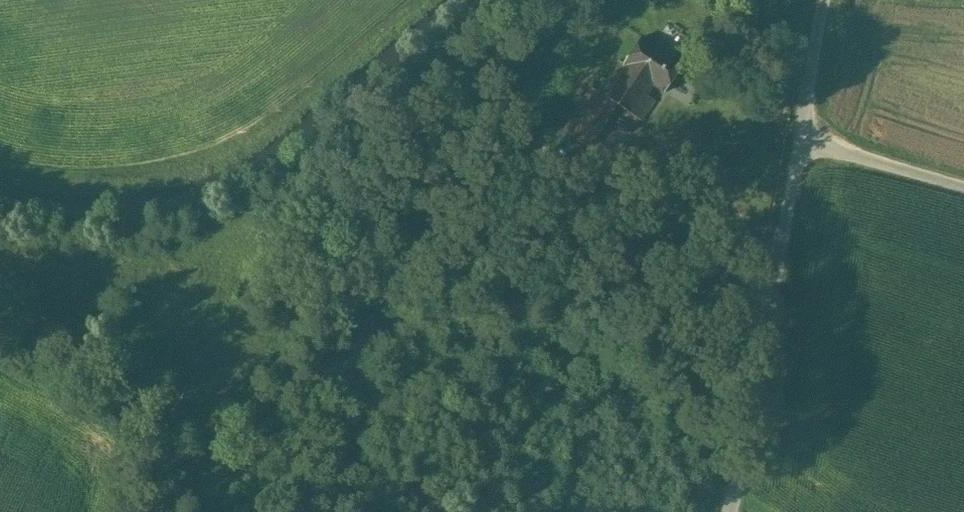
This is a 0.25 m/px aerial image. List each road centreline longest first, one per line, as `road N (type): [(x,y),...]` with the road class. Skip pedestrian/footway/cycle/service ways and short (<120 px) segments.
road 1 (unclassified): [(824,0),(729,511)]

